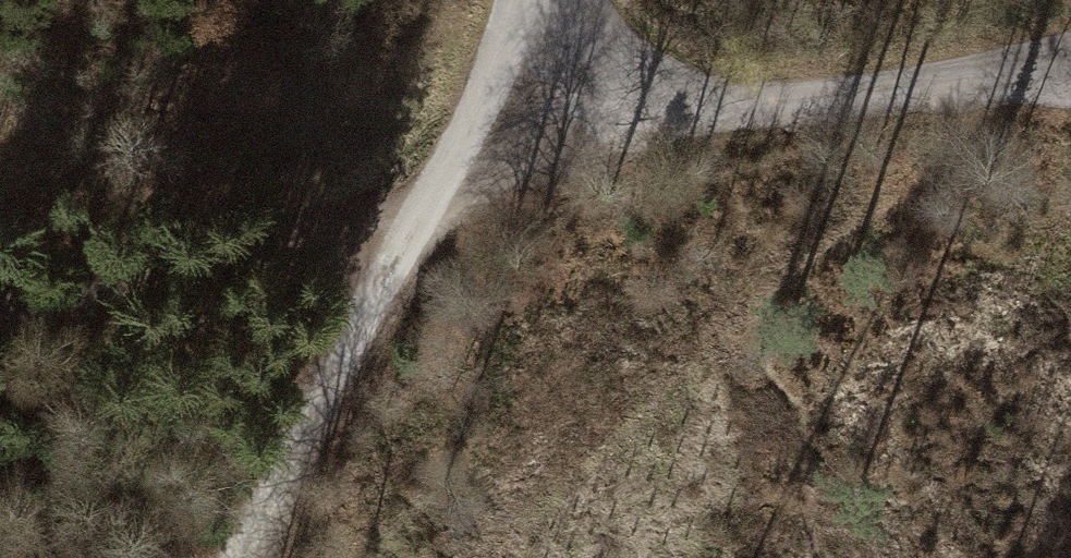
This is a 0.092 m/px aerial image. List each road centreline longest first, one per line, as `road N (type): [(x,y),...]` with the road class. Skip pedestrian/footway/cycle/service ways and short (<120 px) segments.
road 1 (track): [(424,217),(240,239),(0,311)]
road 2 (track): [(238,557),(424,217)]
road 3 (track): [(707,103),(774,107),(1070,64)]
road 4 (track): [(459,157),(707,103)]
road 5 (track): [(574,0),(612,59),(653,86),(707,103)]
road 6 (track): [(459,157),(523,0)]

